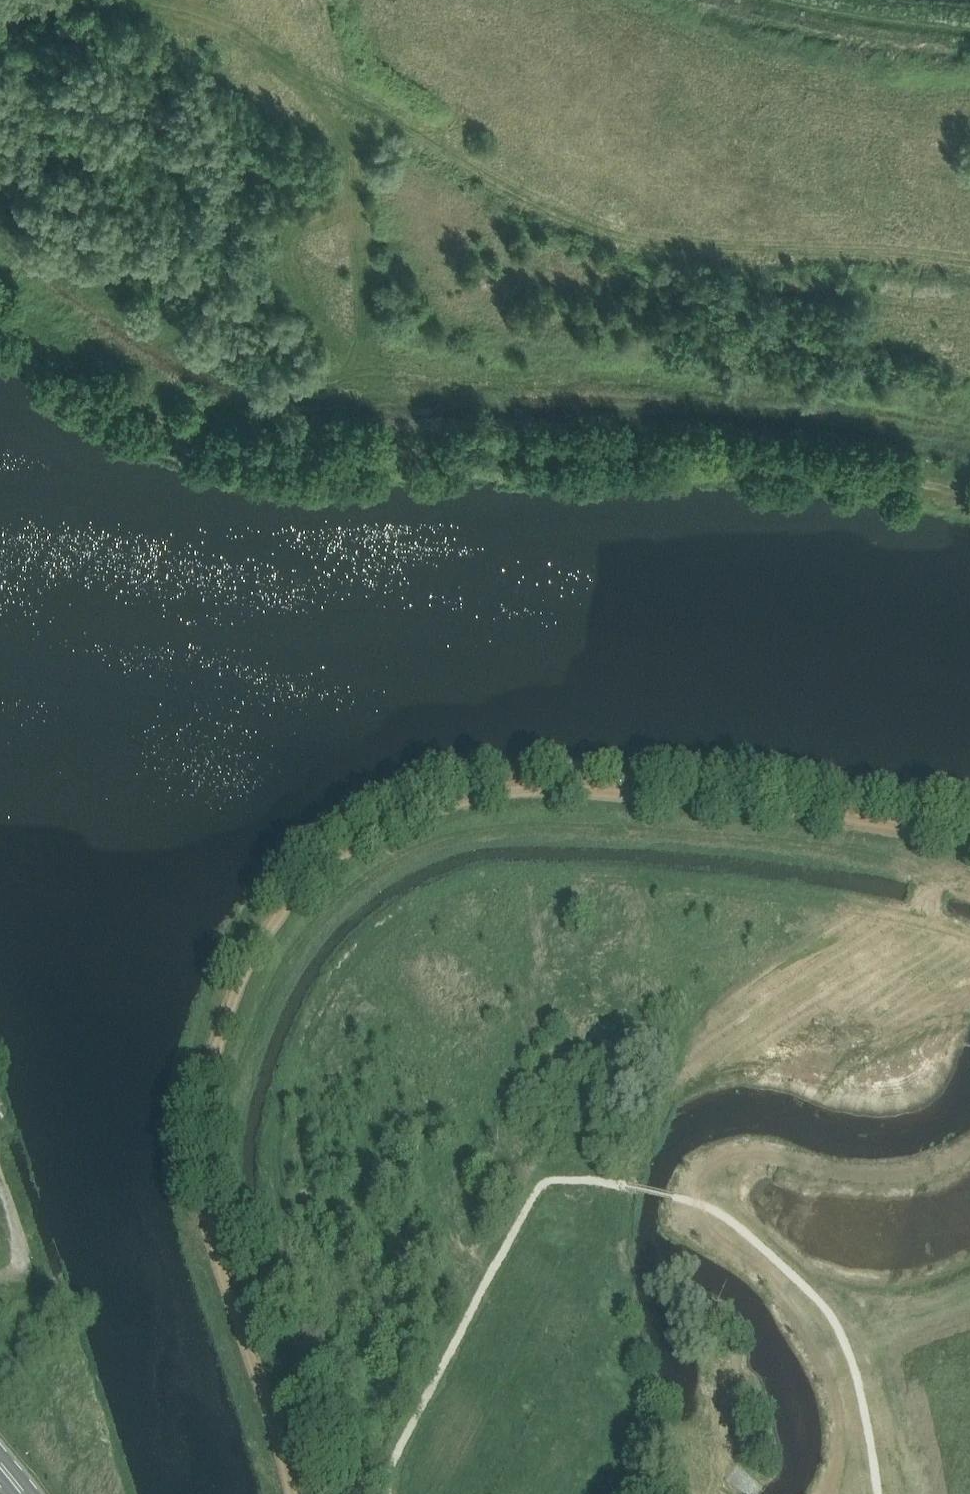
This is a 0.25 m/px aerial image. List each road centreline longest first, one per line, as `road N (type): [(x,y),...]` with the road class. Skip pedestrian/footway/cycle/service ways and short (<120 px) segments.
road 1 (track): [(298,1493),(199,1166),(209,1075),(226,1022),(254,957),(301,887),(377,829),(499,792),(582,790),(885,817),(969,838)]

